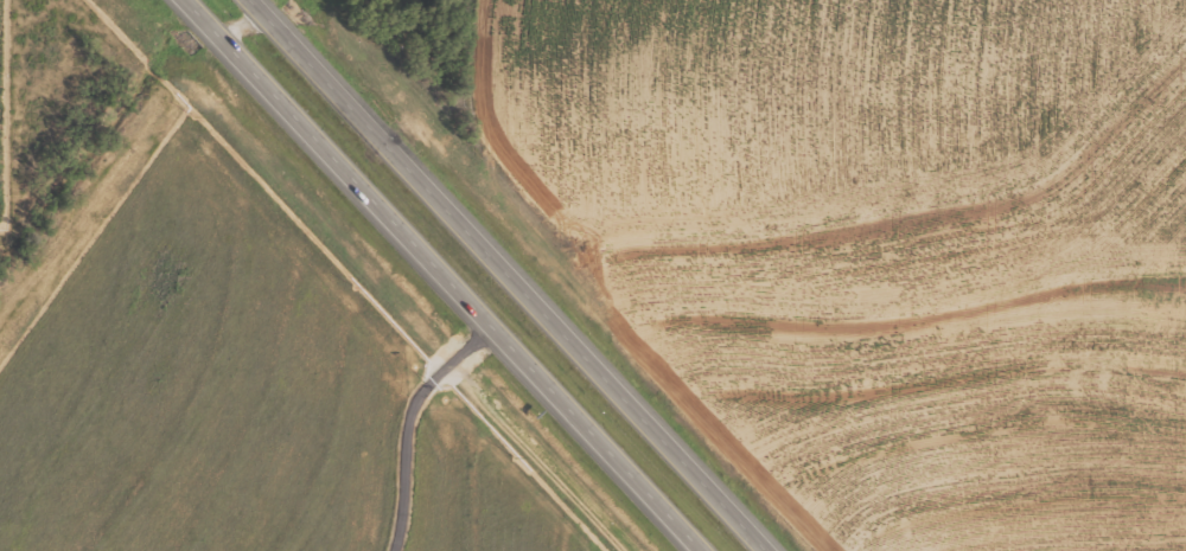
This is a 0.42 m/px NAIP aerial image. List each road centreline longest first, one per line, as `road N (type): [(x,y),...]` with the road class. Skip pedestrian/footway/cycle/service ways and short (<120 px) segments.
road 1 (trunk): [(771,550),(260,0)]
road 2 (trunk): [(196,0),(700,550)]
road 3 (residential): [(464,358),(641,550)]

